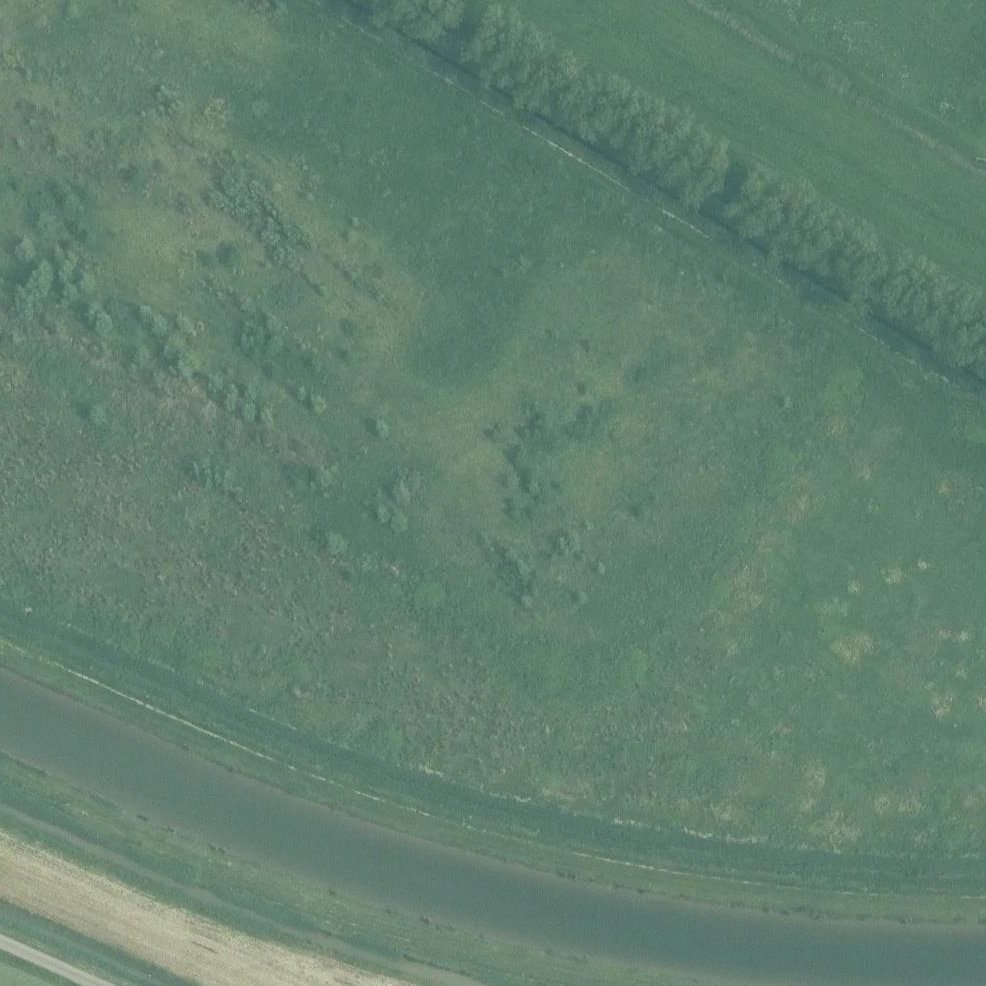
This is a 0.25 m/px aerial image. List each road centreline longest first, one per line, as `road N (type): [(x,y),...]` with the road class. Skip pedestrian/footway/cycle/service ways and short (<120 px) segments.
road 1 (unclassified): [(110,985),(0,937)]

